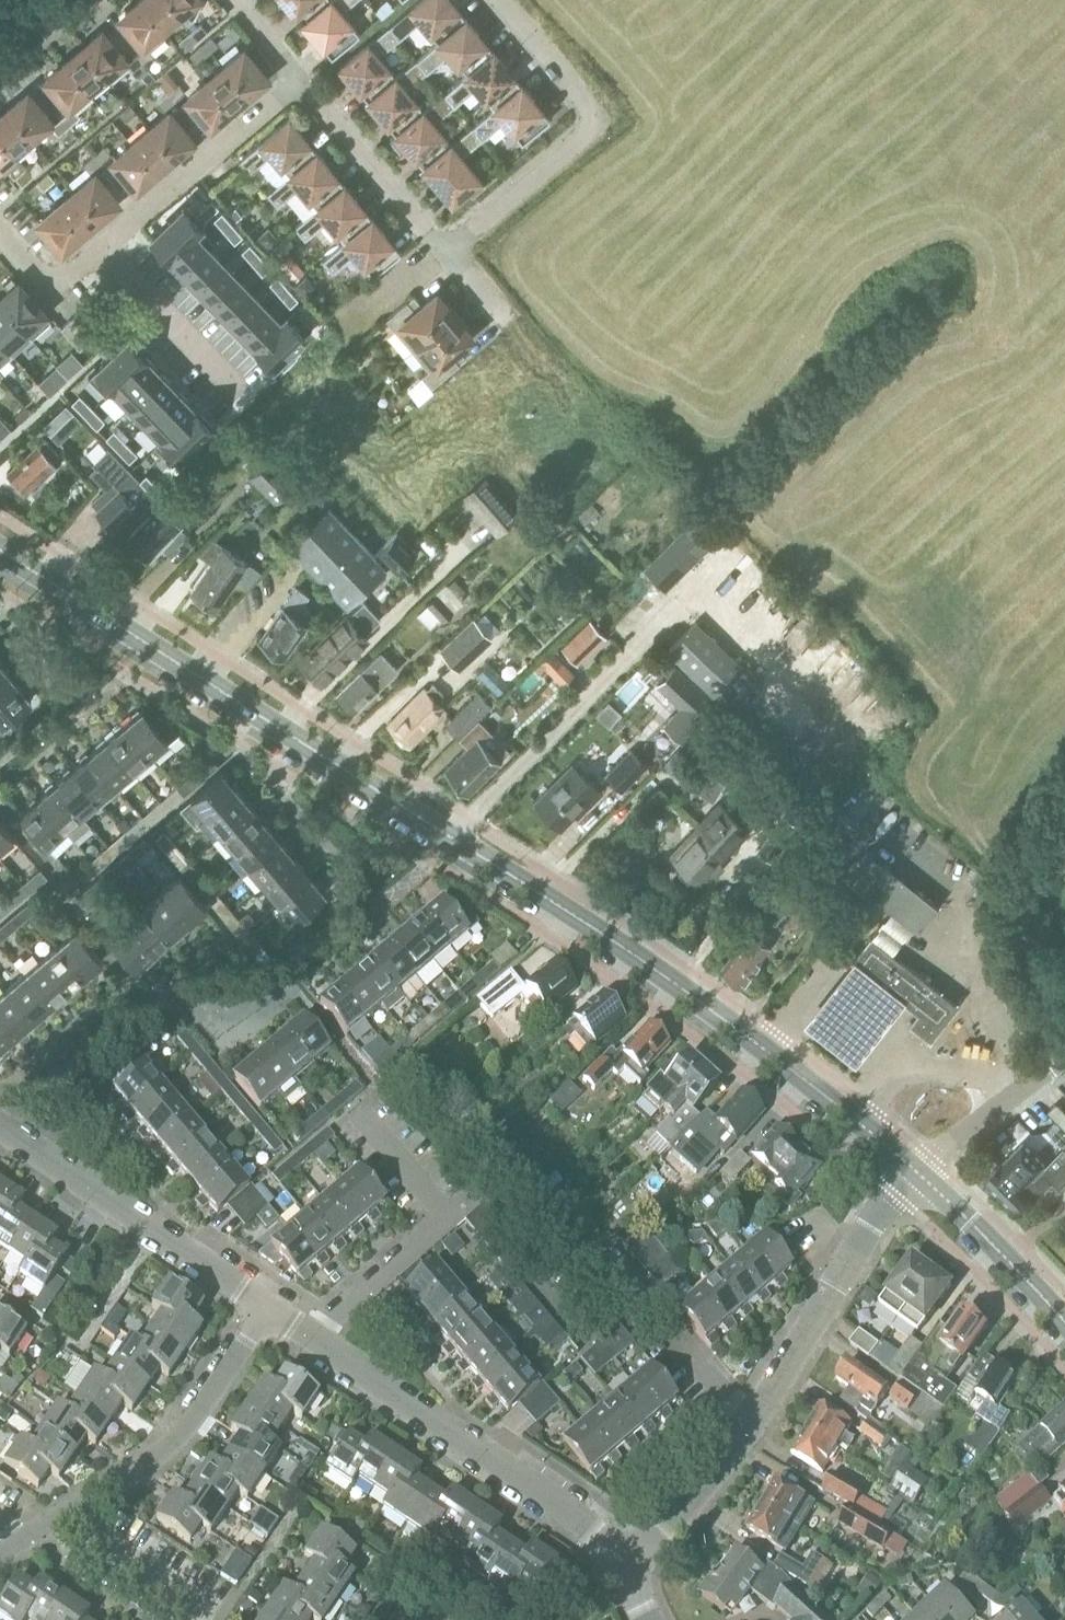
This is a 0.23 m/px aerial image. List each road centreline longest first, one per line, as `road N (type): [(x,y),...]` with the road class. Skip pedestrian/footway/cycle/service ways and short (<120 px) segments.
road 1 (tertiary): [(919,1173),(754,1041),(541,893),(0,548)]
road 2 (residential): [(628,1559),(307,1335)]
road 3 (unclassified): [(449,250),(603,116),(501,0)]
road 4 (residential): [(268,1311),(0,1130)]
road 5 (residential): [(745,1427),(919,1173)]
road 6 (residential): [(68,1518),(185,1435),(268,1311)]
road 7 (residential): [(745,1427),(608,1286),(562,1317),(546,1297)]
road 8 (residential): [(108,245),(304,76)]
road 9 (unclassified): [(449,250),(304,76)]
road 10 (tertiary): [(1064,1323),(919,1173)]
road 11 (residential): [(108,245),(246,396)]
road 12 (residential): [(307,1335),(445,1207)]
road 13 (unclassified): [(919,1173),(1064,1055)]
road 14 (residential): [(219,1617),(68,1518)]
road 15 (residential): [(628,1559),(682,1520),(745,1427)]
road 16 (residential): [(0,235),(52,291),(108,245)]

